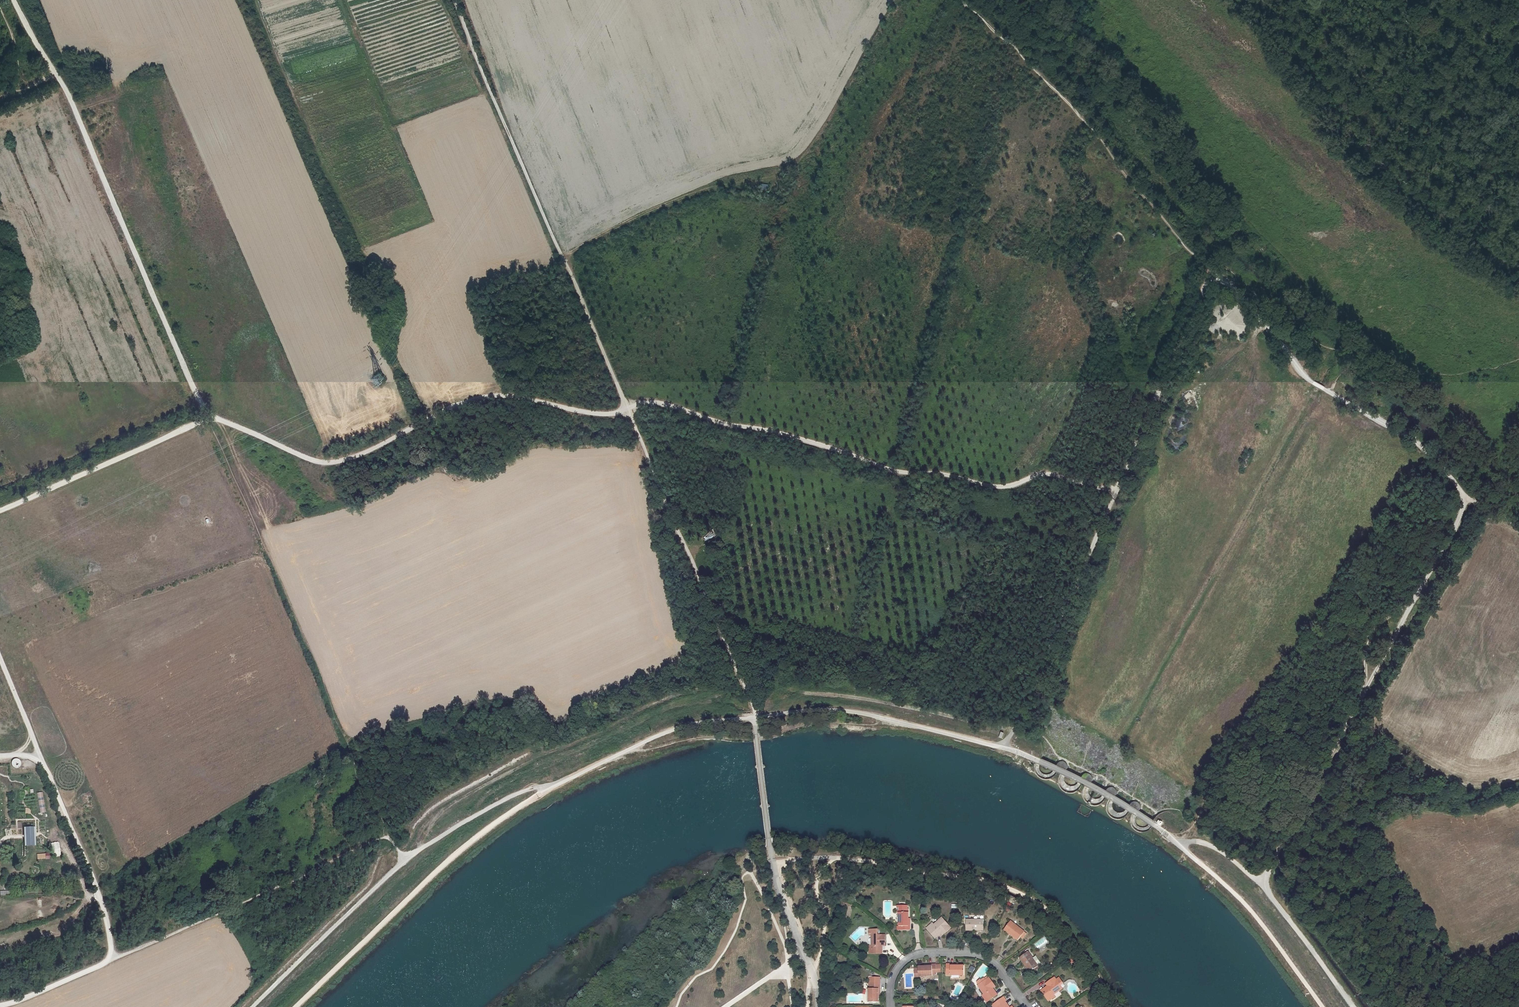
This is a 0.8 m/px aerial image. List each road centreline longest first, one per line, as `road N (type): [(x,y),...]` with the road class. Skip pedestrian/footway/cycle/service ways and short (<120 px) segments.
road 1 (track): [(1116,490),(1047,473),(993,487),(939,473),(897,472),(652,400),(599,414),(502,395),(464,403),(332,462),(271,520),(249,514)]
road 2 (track): [(755,717),(455,0)]
road 3 (track): [(1004,749),(1213,276)]
road 4 (track): [(249,514),(54,72)]
road 5 (track): [(1213,276),(1270,327),(1311,383),(1419,443),(1467,499),(1417,595)]
road 6 (track): [(1213,276),(1070,106),(963,0)]
road 7 (track): [(1417,595),(1260,884)]
road 8 (track): [(257,0),(366,240)]
road 9 (track): [(561,254),(721,187),(781,175)]
road 10 (track): [(0,509),(206,420)]
road 11 (track): [(247,1006),(406,859)]
road 12 (track): [(111,959),(102,902),(41,759)]
road 13 (track): [(1013,729),(804,693)]
road 14 (residential): [(890,1006),(895,969),(923,953),(989,959),(1027,1006)]
road 15 (track): [(1260,884),(1352,1006)]
road 16 (track): [(299,627),(249,514)]

